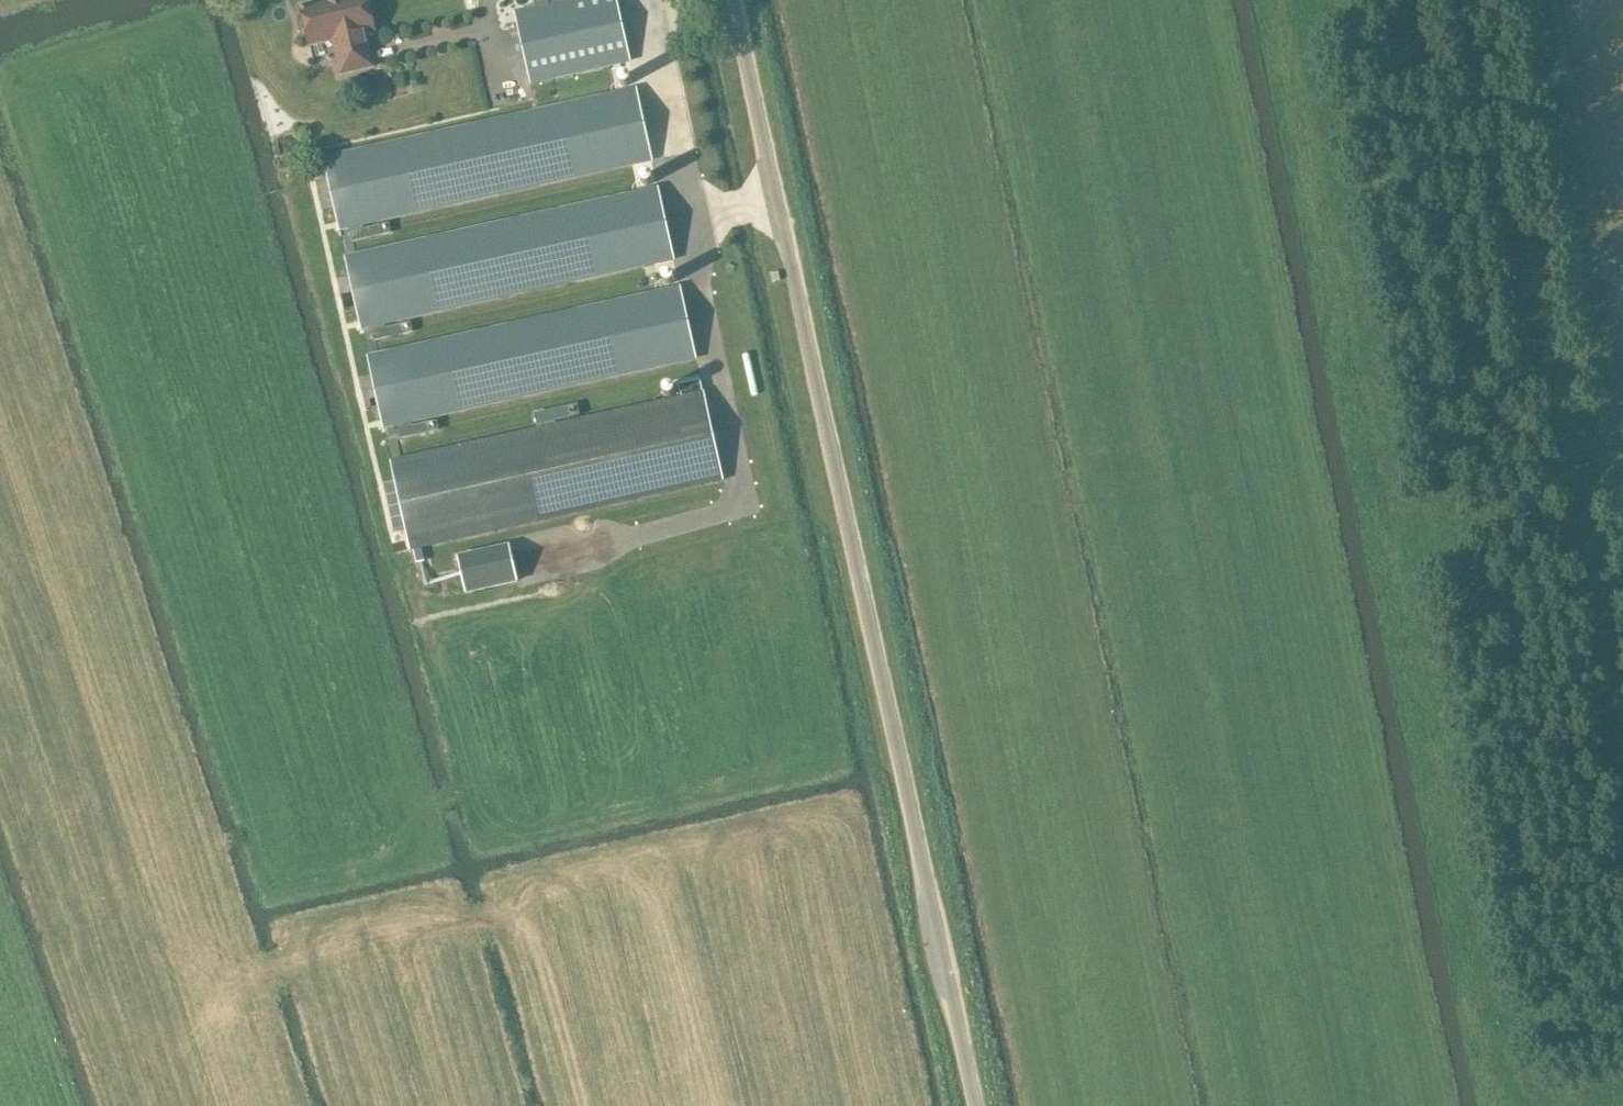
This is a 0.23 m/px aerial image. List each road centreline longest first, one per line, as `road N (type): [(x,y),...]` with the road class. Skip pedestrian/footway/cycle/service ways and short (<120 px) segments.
road 1 (unclassified): [(967,1105),(725,0)]

